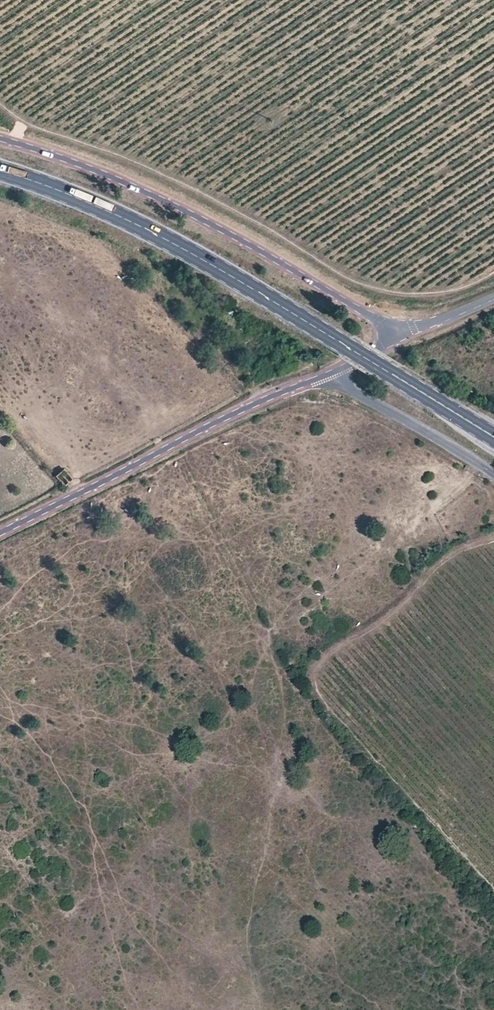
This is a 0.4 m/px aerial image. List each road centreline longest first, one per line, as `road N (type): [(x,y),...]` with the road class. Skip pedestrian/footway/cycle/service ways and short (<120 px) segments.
road 1 (trunk): [(0,226),(101,259),(493,521)]
road 2 (trunk): [(493,393),(143,153),(0,122)]
road 3 (primary): [(0,171),(145,229),(493,438)]
road 4 (unclassified): [(0,140),(185,209),(407,335)]
road 5 (unclassified): [(0,533),(331,374)]
road 6 (unclassified): [(331,374),(493,471)]

